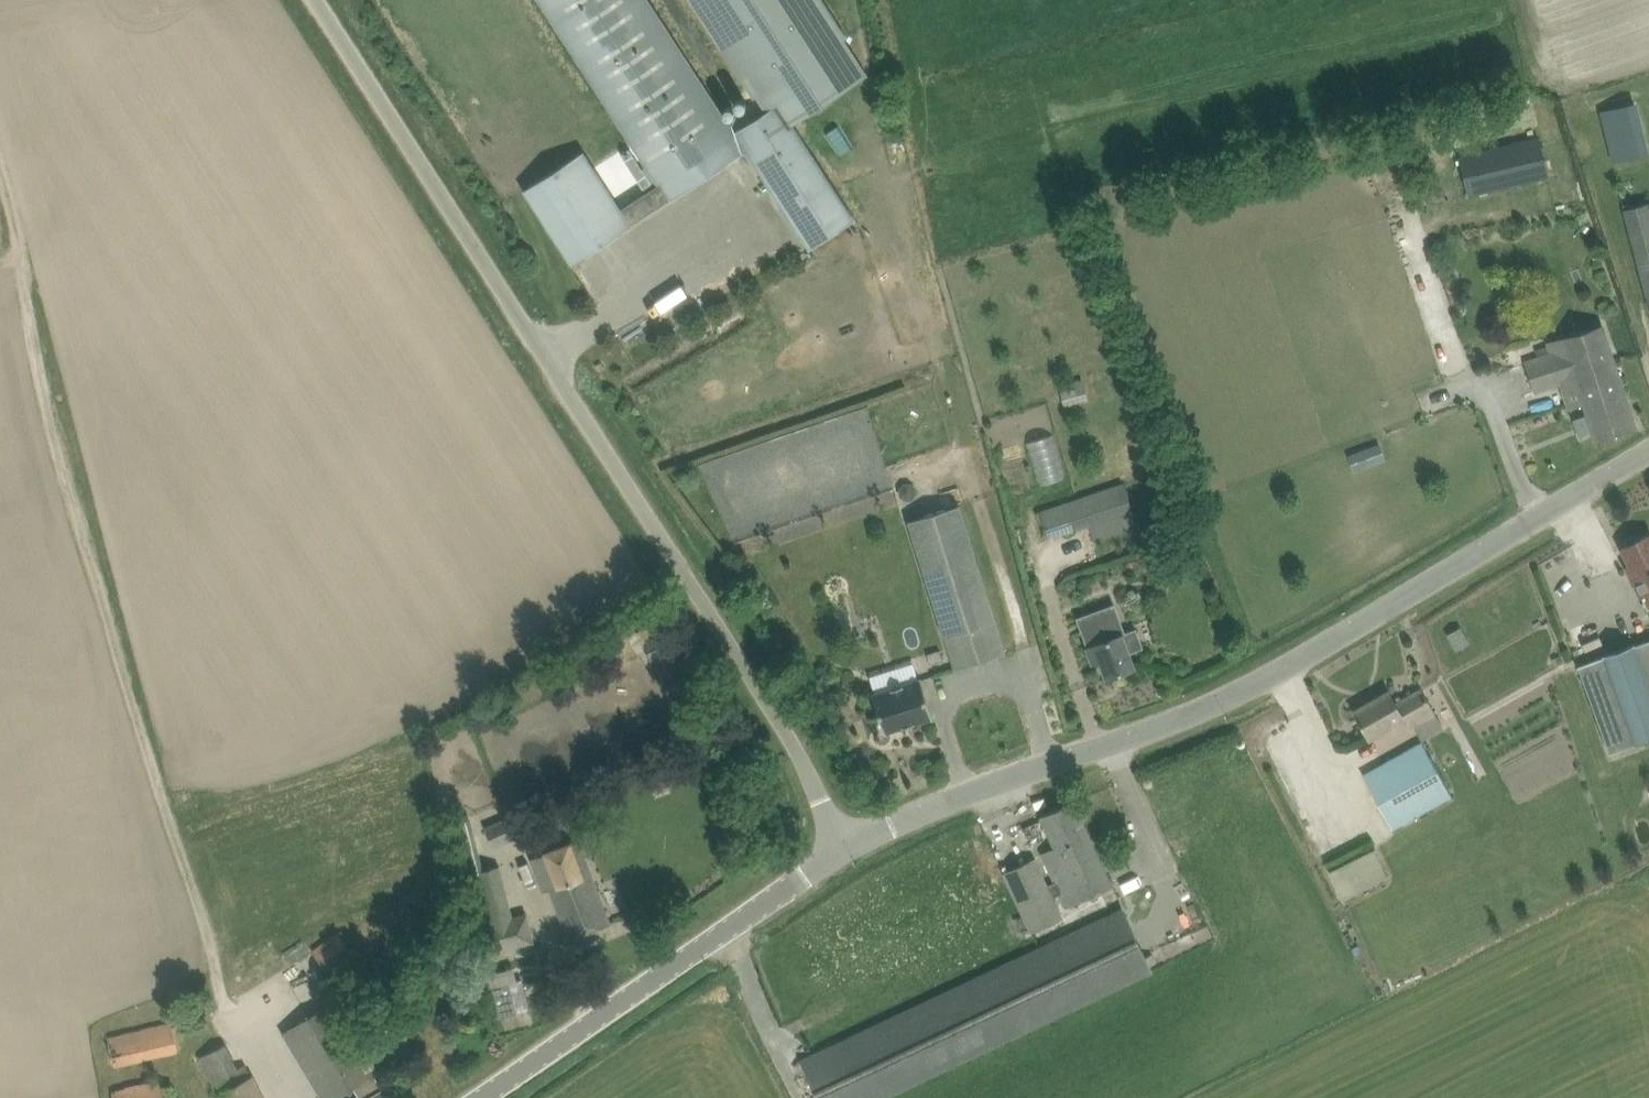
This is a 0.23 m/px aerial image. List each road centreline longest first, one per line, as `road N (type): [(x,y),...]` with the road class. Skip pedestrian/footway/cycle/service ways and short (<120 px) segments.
road 1 (unclassified): [(848,848),(794,741),(318,0)]
road 2 (track): [(0,237),(229,1003),(291,1097)]
road 3 (residential): [(848,848),(1281,672),(1648,450)]
road 4 (unclassified): [(479,1097),(848,848)]

